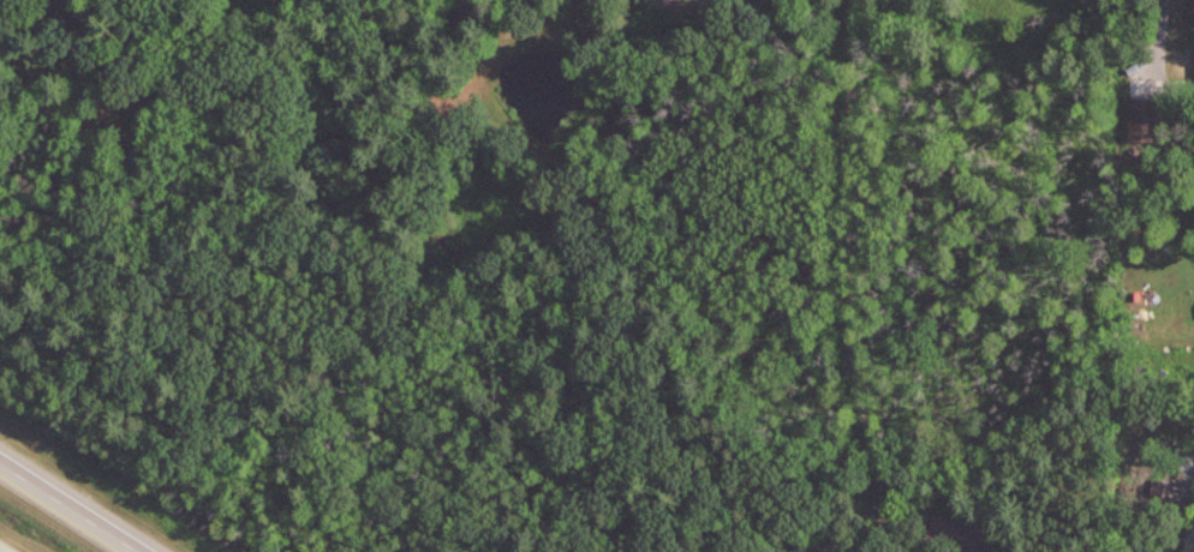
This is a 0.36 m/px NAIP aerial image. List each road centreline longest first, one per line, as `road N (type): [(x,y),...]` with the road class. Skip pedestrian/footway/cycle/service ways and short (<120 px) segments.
road 1 (motorway): [(139,551),(0,463)]

